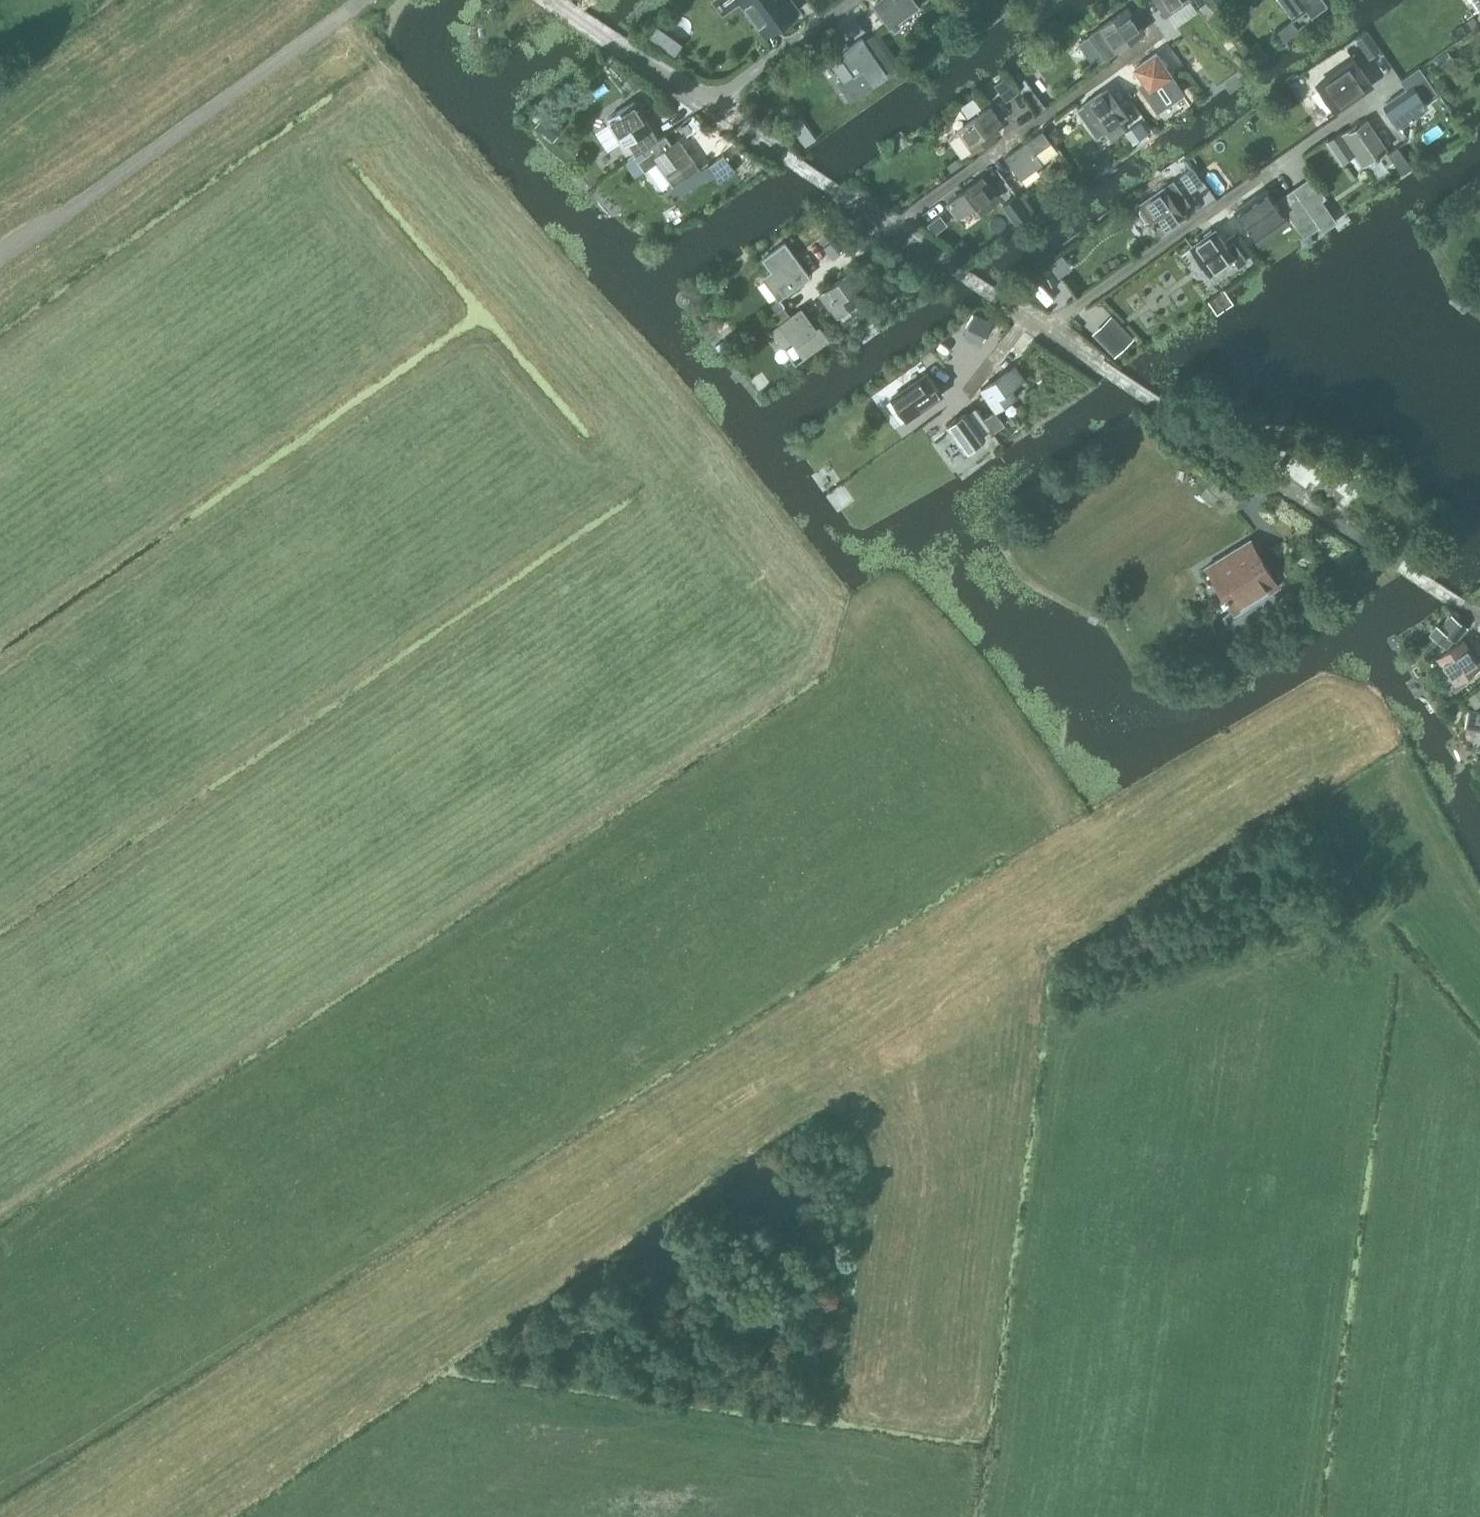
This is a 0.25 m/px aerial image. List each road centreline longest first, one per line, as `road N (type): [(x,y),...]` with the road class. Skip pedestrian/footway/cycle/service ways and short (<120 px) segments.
road 1 (track): [(1479,972),(1368,795),(1342,722),(1101,877),(893,623),(810,607),(646,414),(336,18)]
road 2 (residential): [(1479,617),(1047,327)]
road 3 (unclassified): [(0,255),(359,0)]
road 4 (residential): [(1047,327),(1383,92)]
road 5 (residential): [(1047,327),(712,104)]
road 6 (residential): [(712,104),(558,0)]
road 7 (residential): [(712,104),(857,0)]

